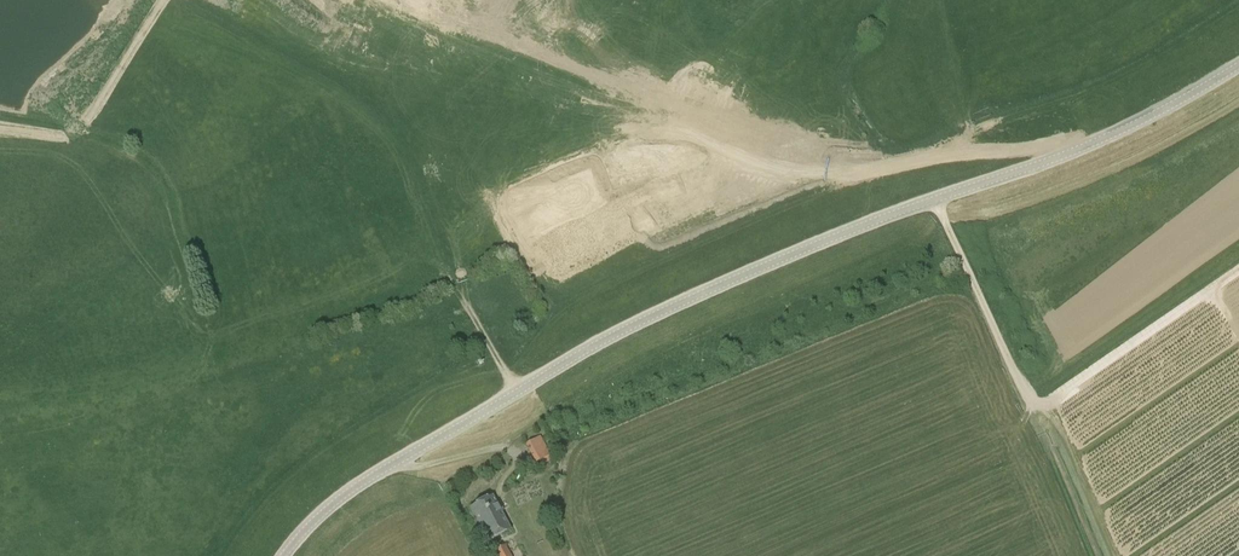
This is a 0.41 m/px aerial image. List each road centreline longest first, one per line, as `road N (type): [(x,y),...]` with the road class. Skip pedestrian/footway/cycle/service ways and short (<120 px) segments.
road 1 (tertiary): [(287,555),(363,484),(590,351),(736,280),(1071,154),(1238,68)]
road 2 (track): [(935,201),(1020,389),(1041,407)]
road 3 (track): [(1071,154),(1056,147),(989,150),(965,123)]

